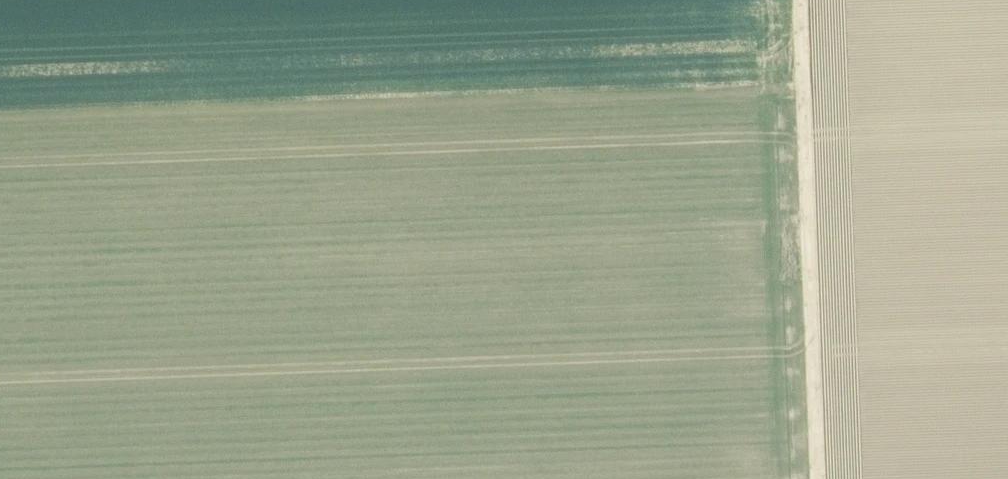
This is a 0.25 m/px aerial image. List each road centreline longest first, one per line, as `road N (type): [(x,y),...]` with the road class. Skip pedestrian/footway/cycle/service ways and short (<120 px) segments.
road 1 (track): [(812,478),(795,0)]

